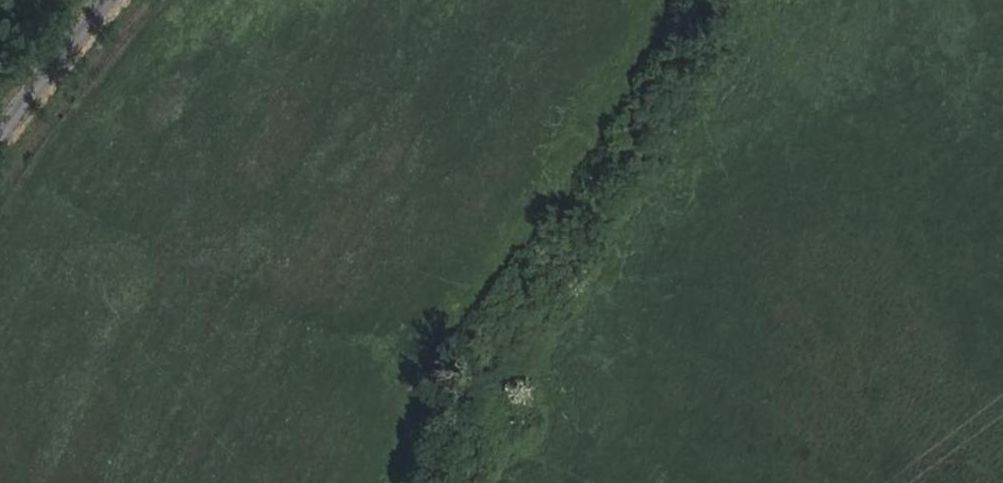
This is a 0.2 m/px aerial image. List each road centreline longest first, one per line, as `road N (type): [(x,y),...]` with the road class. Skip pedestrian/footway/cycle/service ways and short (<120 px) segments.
road 1 (track): [(111,0),(0,134)]

